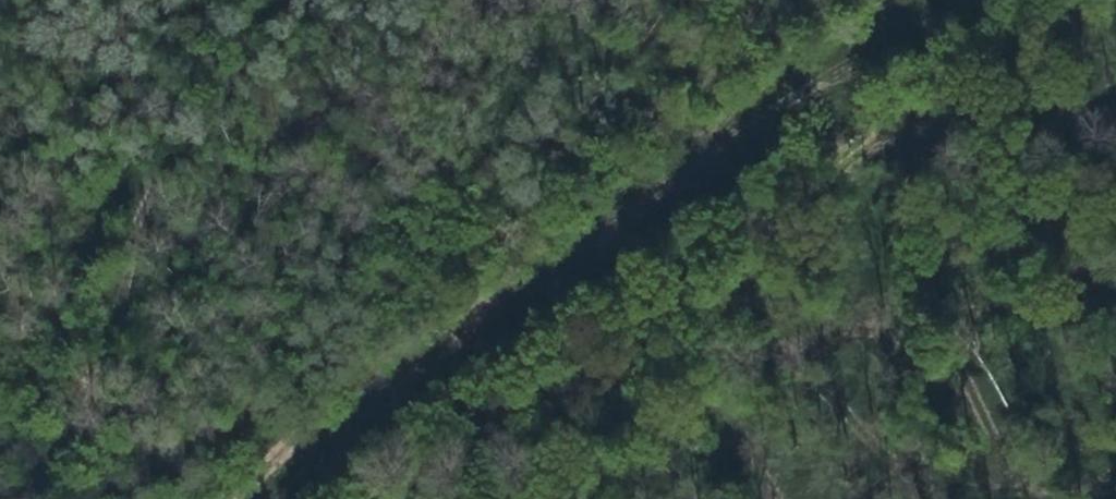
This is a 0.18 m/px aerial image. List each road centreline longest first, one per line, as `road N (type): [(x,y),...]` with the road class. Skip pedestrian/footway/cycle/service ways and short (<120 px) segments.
road 1 (track): [(941,0),(391,388),(260,498)]

